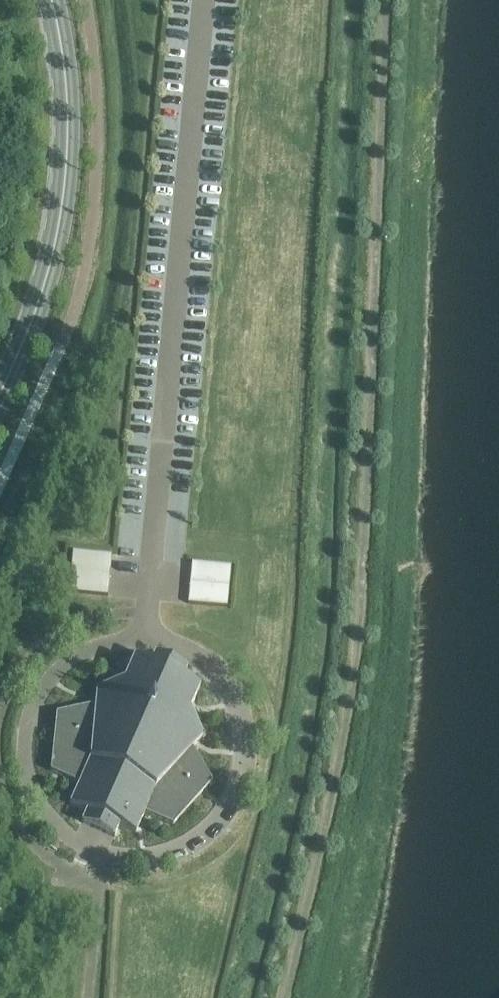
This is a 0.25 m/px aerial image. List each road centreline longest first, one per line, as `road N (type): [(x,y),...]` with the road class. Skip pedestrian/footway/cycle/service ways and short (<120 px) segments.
road 1 (secondary): [(0,395),(47,290),(60,225),(68,104),(52,0)]

